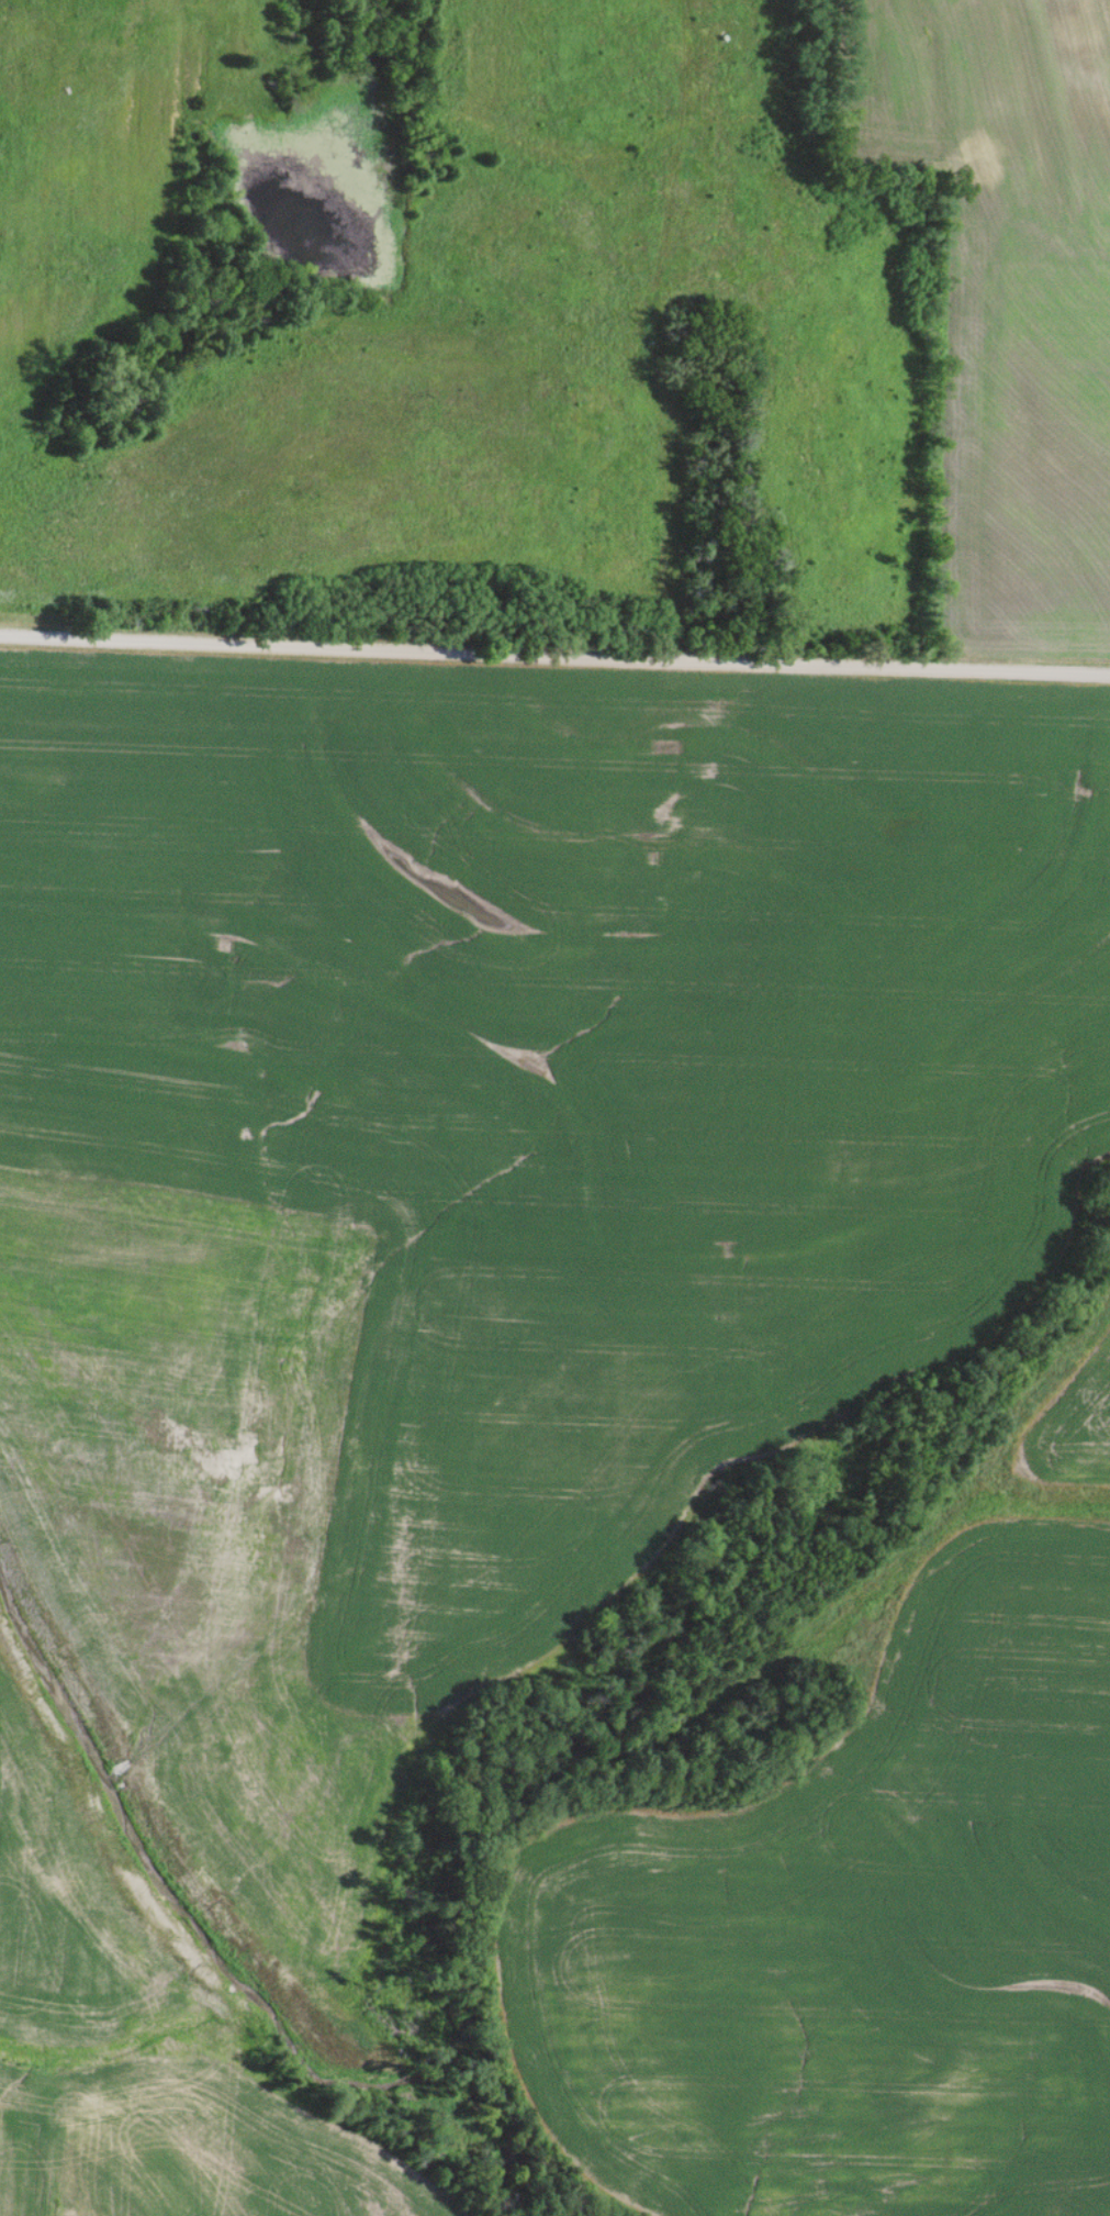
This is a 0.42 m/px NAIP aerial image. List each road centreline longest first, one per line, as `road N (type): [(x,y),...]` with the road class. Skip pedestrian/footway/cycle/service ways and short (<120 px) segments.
road 1 (residential): [(1109,677),(0,635)]

